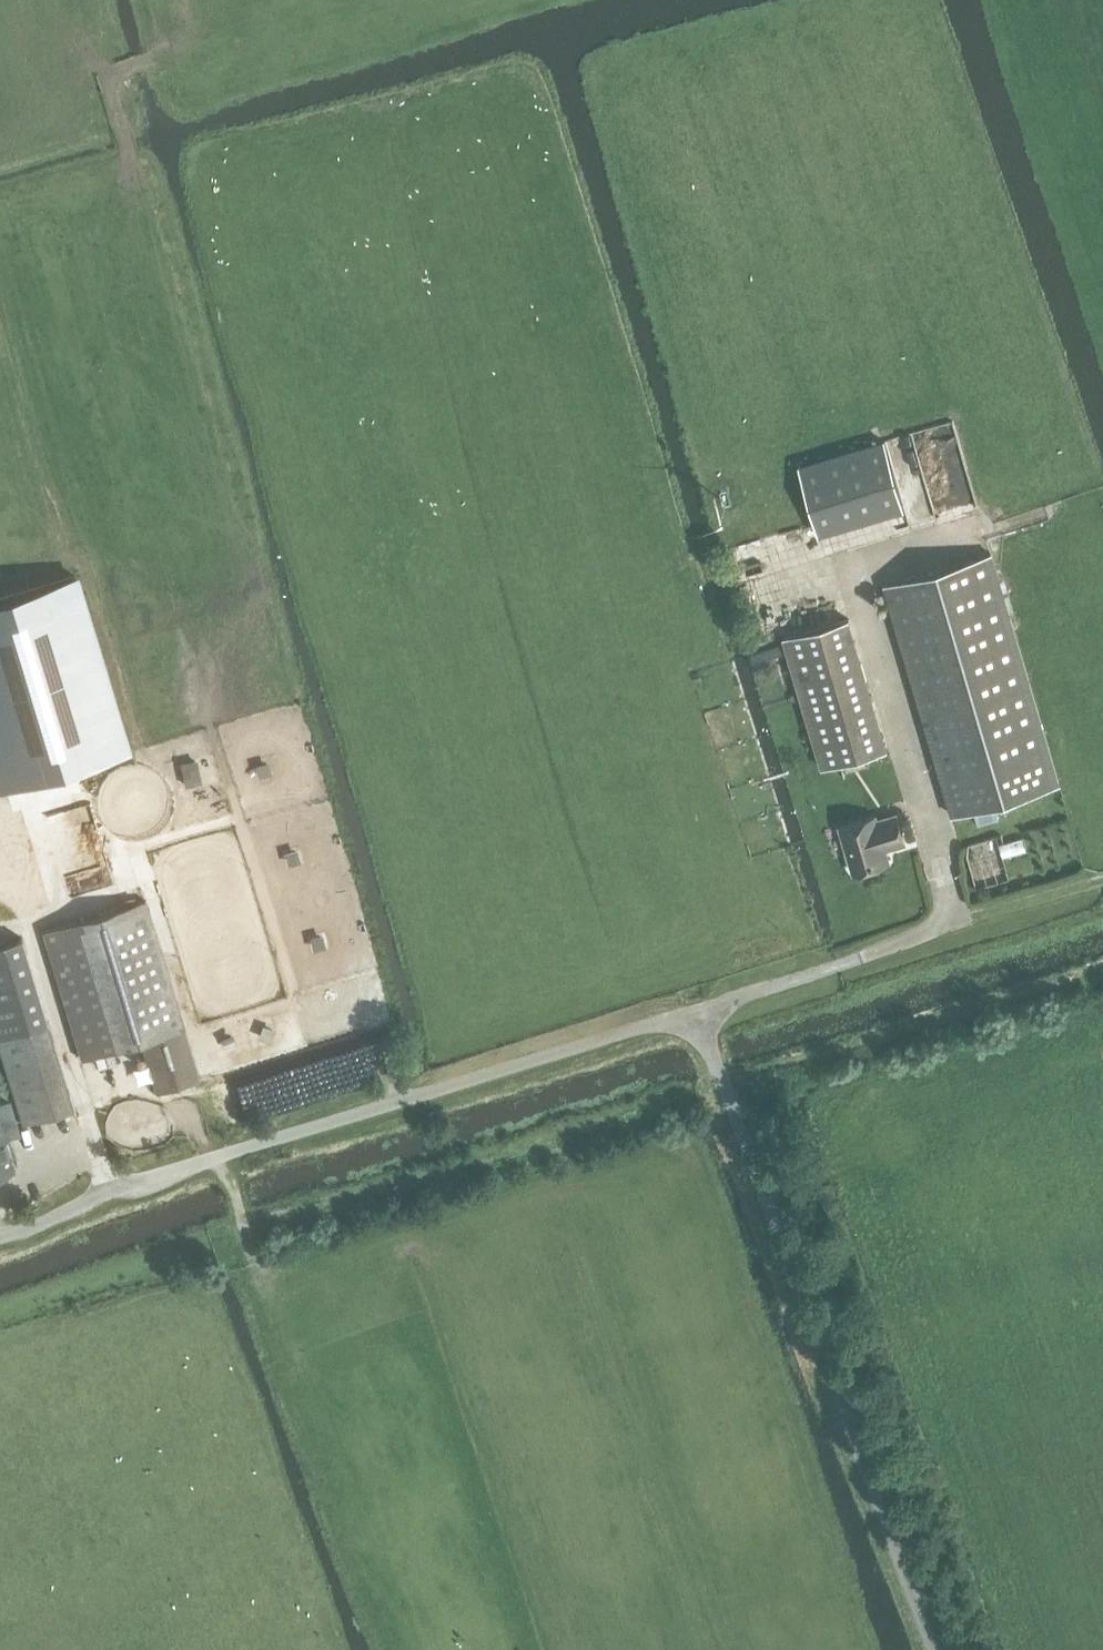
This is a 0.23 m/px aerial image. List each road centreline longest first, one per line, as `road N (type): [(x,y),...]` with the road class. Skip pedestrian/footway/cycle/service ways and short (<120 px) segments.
road 1 (unclassified): [(935,1649),(699,1014),(112,1190),(0,1239)]
road 2 (track): [(953,918),(1102,881)]

